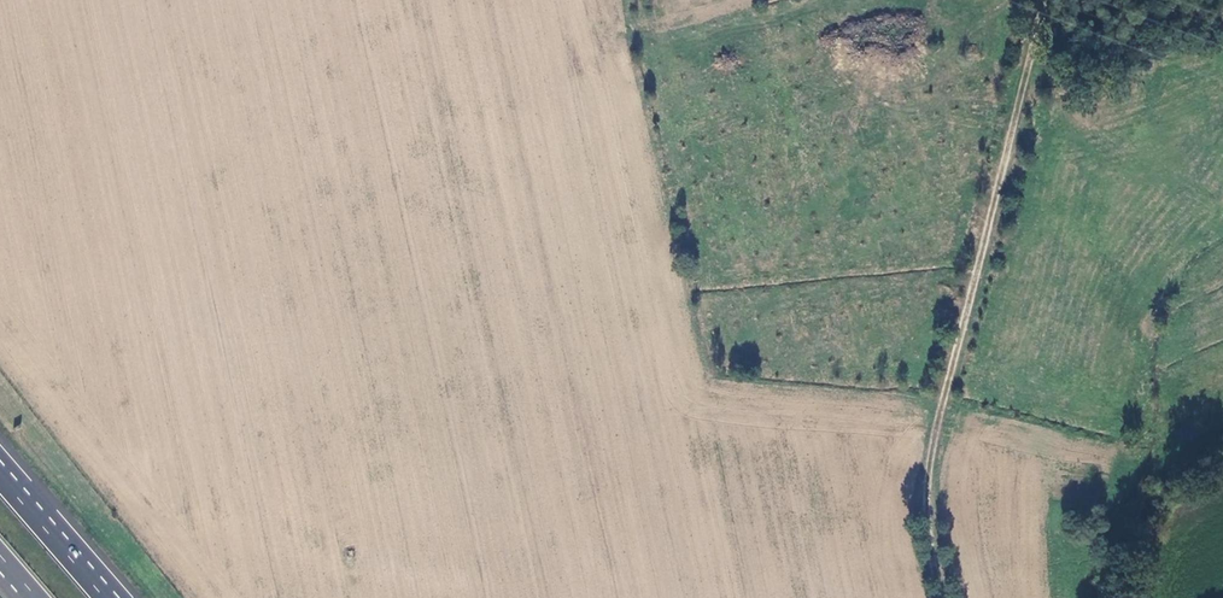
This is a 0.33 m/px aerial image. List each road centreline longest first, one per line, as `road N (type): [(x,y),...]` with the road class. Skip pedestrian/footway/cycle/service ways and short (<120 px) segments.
road 1 (track): [(943,597),(930,515),(933,458),(1043,0)]
road 2 (trunk): [(106,597),(0,476)]

